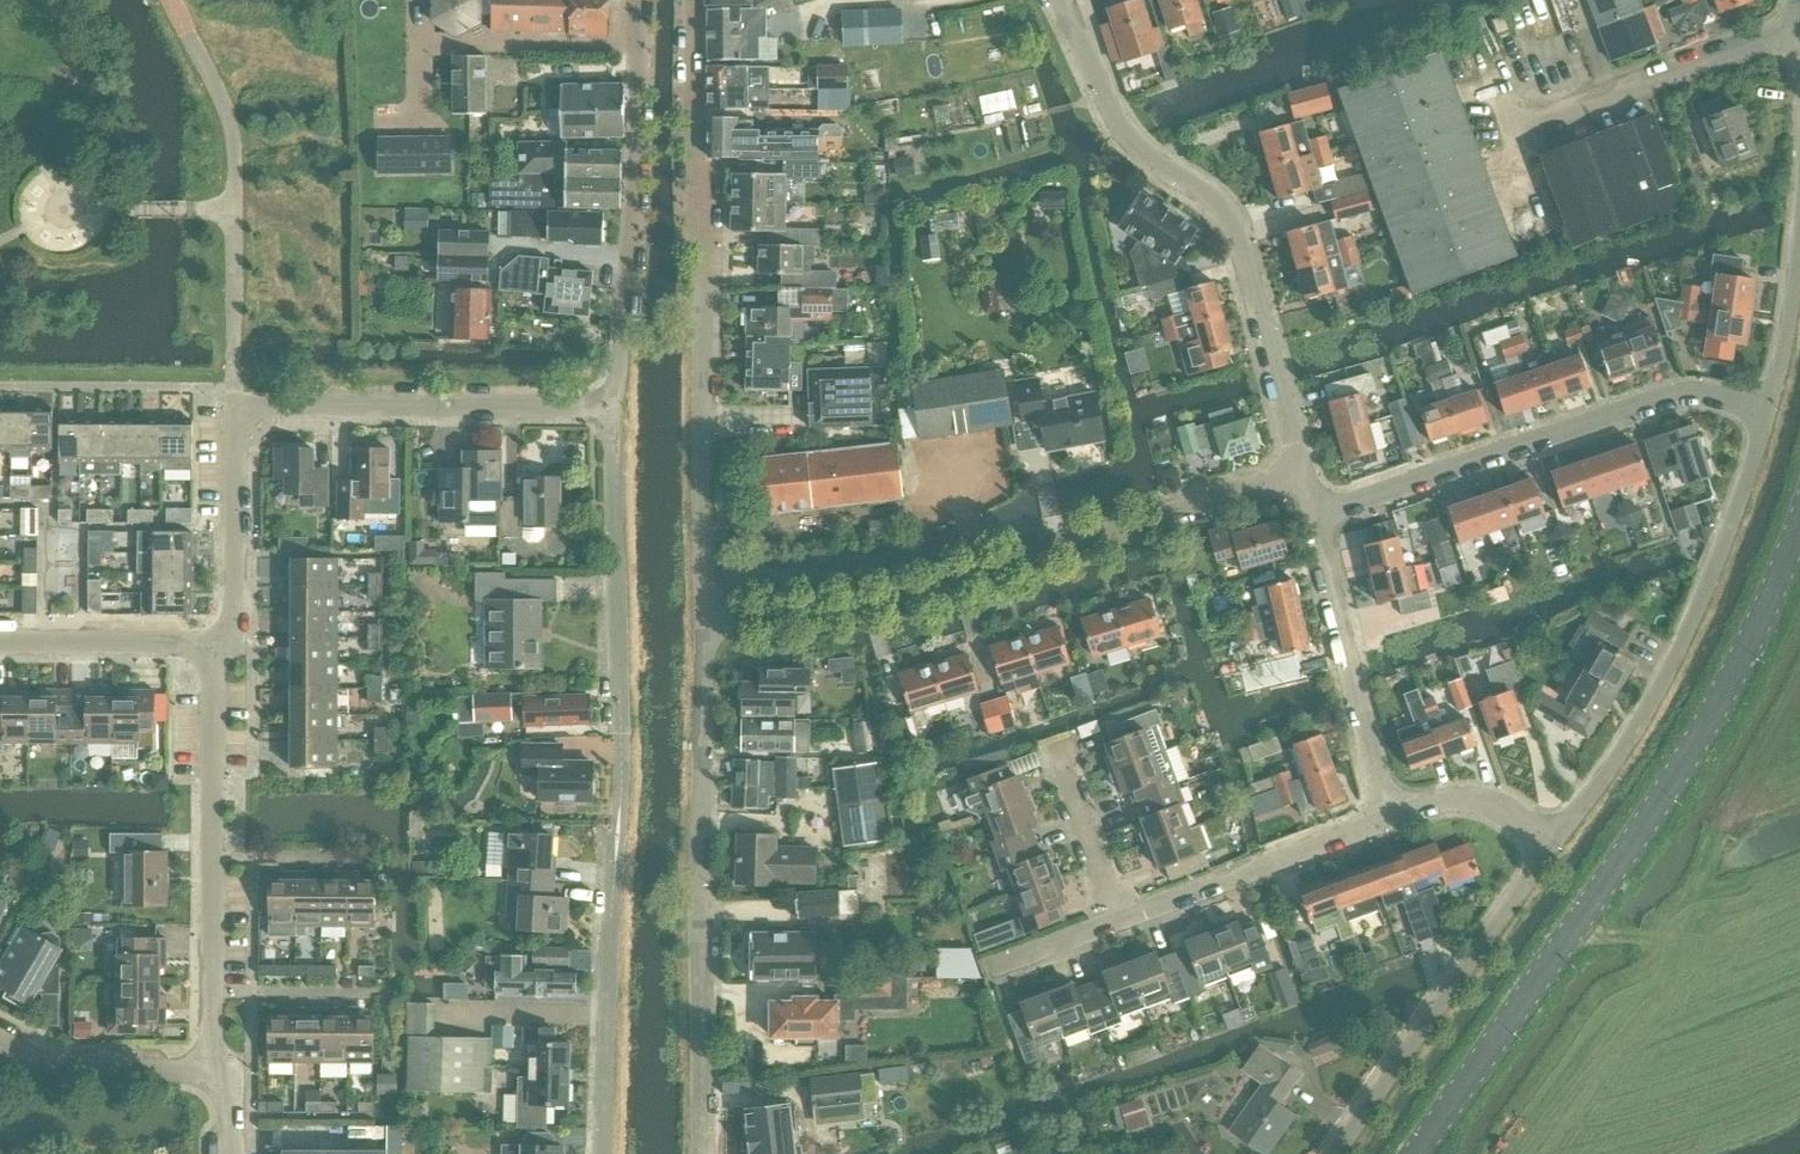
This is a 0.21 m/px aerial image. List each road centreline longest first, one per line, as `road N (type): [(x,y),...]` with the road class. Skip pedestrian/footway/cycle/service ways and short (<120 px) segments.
road 1 (secondary): [(1415,1153),(1627,852),(1770,597),(1799,518)]
road 2 (residential): [(605,1153),(619,852),(614,409)]
road 3 (residential): [(212,644),(232,617),(235,407),(614,409)]
road 4 (residential): [(700,0),(708,619)]
road 5 (residential): [(708,619),(870,605),(1302,482)]
road 6 (residential): [(1302,482),(1228,208),(1127,142),(1059,0)]
road 7 (residential): [(708,619),(699,1153)]
road 8 (residential): [(1546,846),(1575,814),(1681,639),(1768,411)]
road 9 (residential): [(1311,516),(1685,391),(1768,411)]
road 10 (residential): [(218,1070),(212,644)]
road 11 (residential): [(614,409),(636,152),(638,0)]
road 12 (residential): [(1325,1153),(1546,846)]
road 13 (residential): [(1501,138),(1734,51),(1799,38)]
road 14 (residential): [(1391,817),(1311,516)]
road 15 (residential): [(1121,920),(1391,817)]
road 16 (residential): [(218,1070),(57,1070),(0,1039)]
road 17 (residential): [(212,644),(0,643)]
road 18 (residential): [(1121,920),(1054,743)]
road 19 (residential): [(1768,411),(1799,225)]
road 20 (residential): [(1391,817),(1456,799),(1508,808),(1546,846)]
road 21 (residential): [(988,969),(1121,920)]

